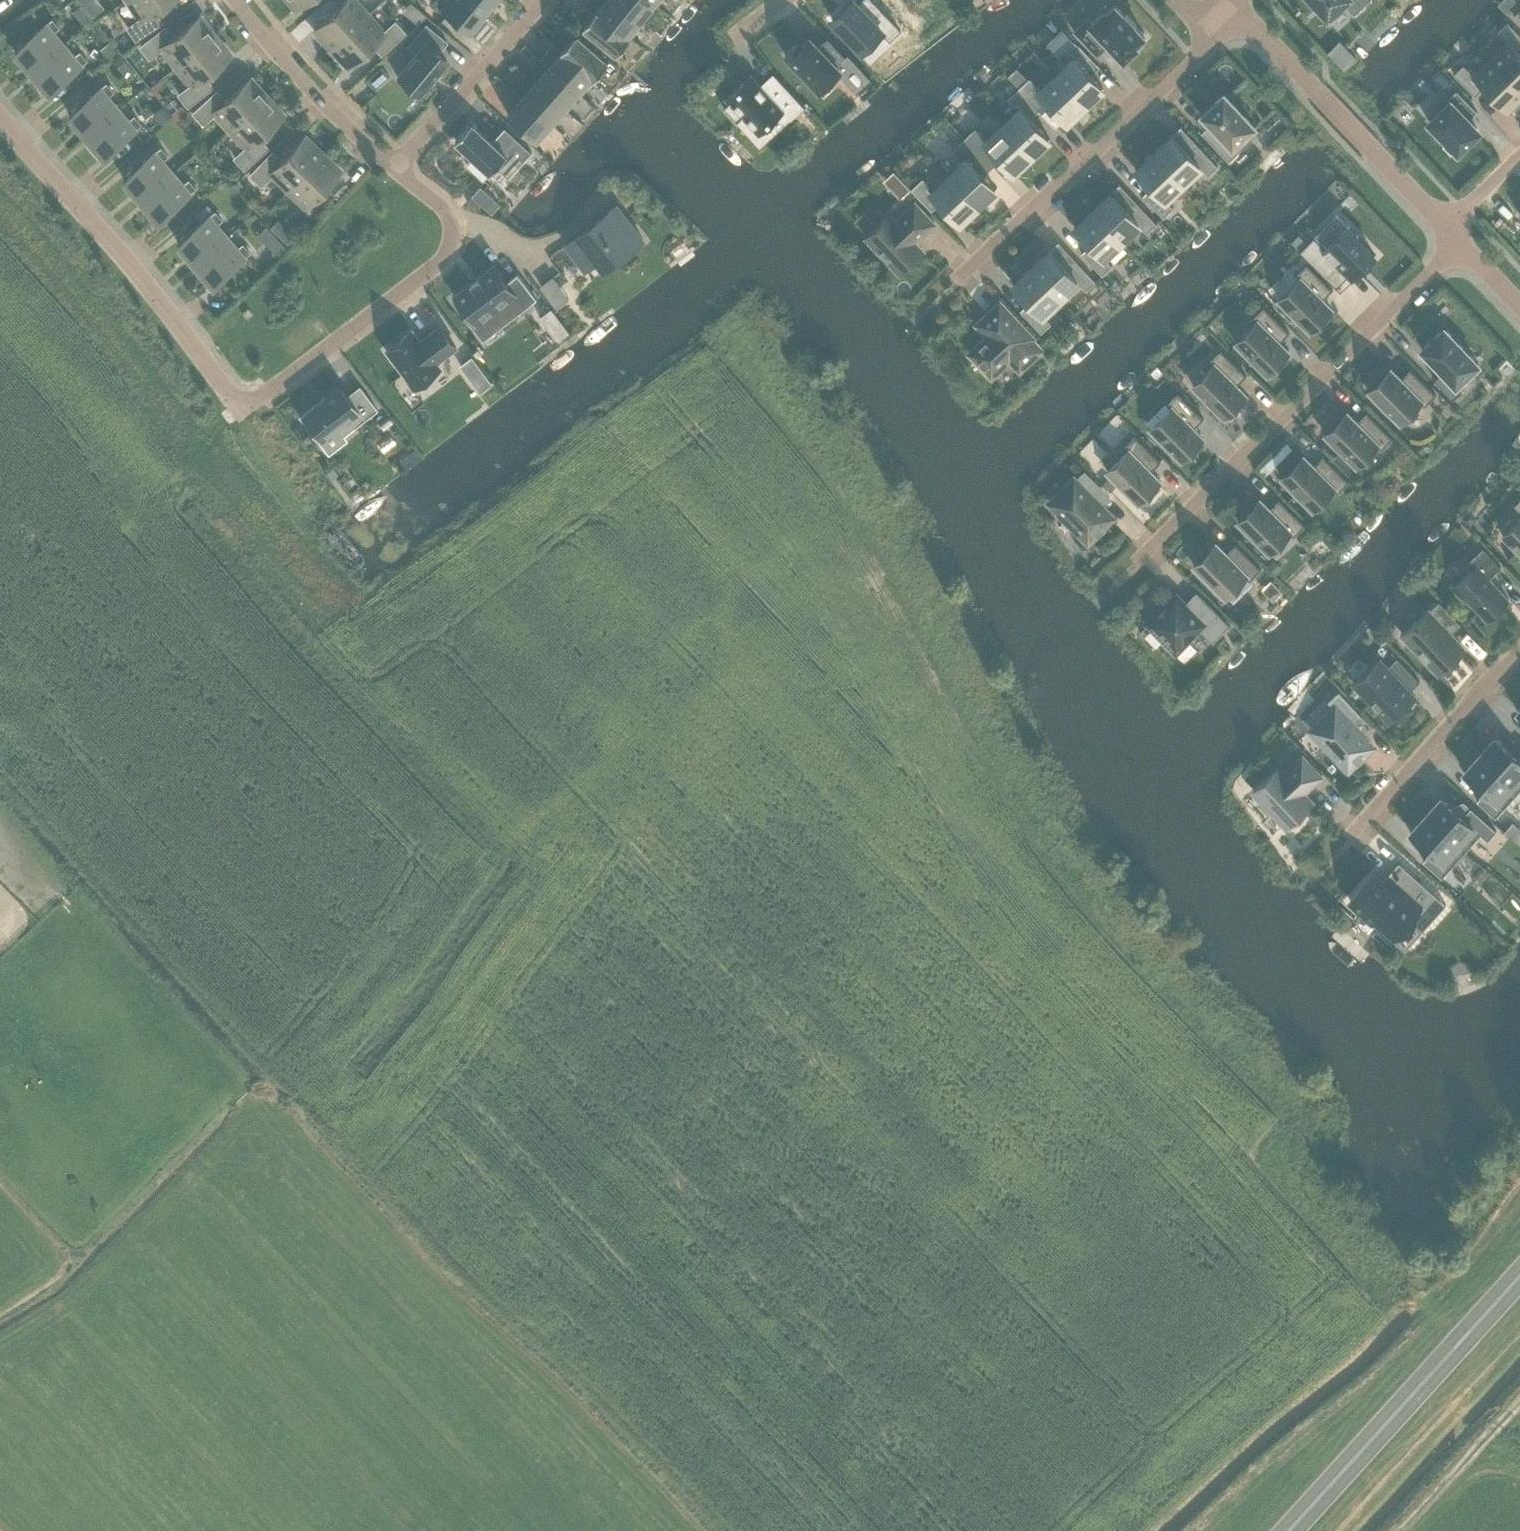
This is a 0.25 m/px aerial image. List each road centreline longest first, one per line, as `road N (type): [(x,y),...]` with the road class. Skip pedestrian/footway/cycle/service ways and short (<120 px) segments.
road 1 (residential): [(1138,559),(1439,264),(1455,237)]
road 2 (unclassified): [(244,409),(0,118)]
road 3 (residential): [(954,281),(1201,54),(1223,21)]
road 4 (residential): [(394,170),(446,220),(444,259),(244,409)]
road 5 (trunk): [(1289,1530),(1519,1276)]
road 6 (unclassified): [(1455,237),(1252,32),(1223,21)]
road 7 (residential): [(1351,835),(1519,648)]
road 8 (residential): [(394,170),(268,47),(234,0)]
road 9 (residential): [(546,0),(394,170)]
road 10 (track): [(1519,1404),(1400,1530)]

